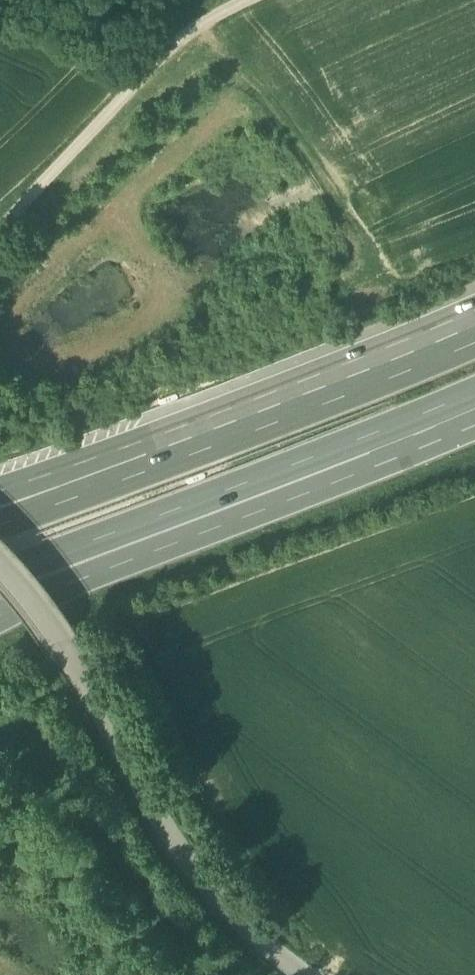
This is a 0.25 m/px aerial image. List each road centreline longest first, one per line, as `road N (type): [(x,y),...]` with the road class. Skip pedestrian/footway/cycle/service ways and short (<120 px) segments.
road 1 (unclassified): [(0,550),(28,579),(178,843),(238,918),(305,974)]
road 2 (motorway): [(71,559),(474,398)]
road 3 (motorway): [(474,333),(134,475)]
road 4 (track): [(0,230),(203,18),(243,0)]
road 5 (motorway): [(134,475),(0,523)]
road 6 (motorway): [(134,475),(0,503)]

